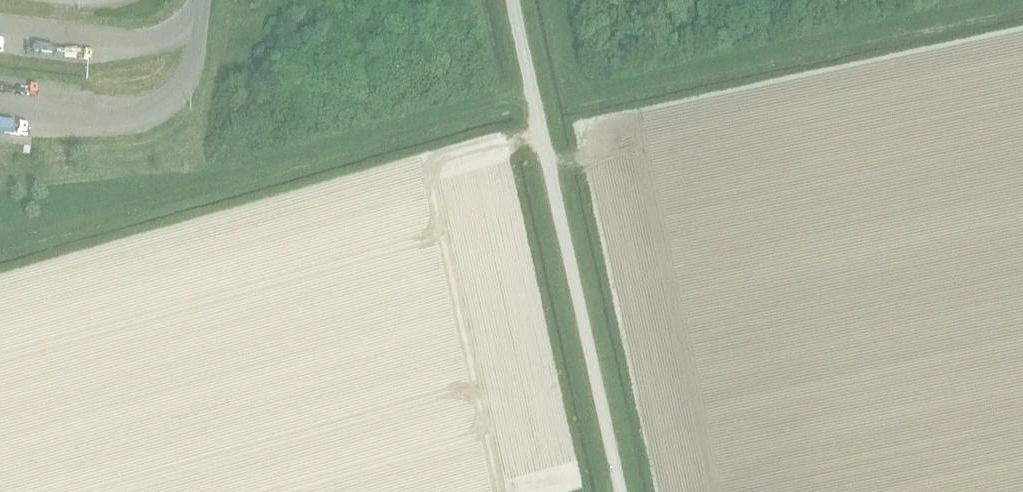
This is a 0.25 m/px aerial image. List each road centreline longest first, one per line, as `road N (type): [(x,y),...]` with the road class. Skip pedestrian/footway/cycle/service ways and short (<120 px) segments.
road 1 (unclassified): [(620,491),(513,0)]

